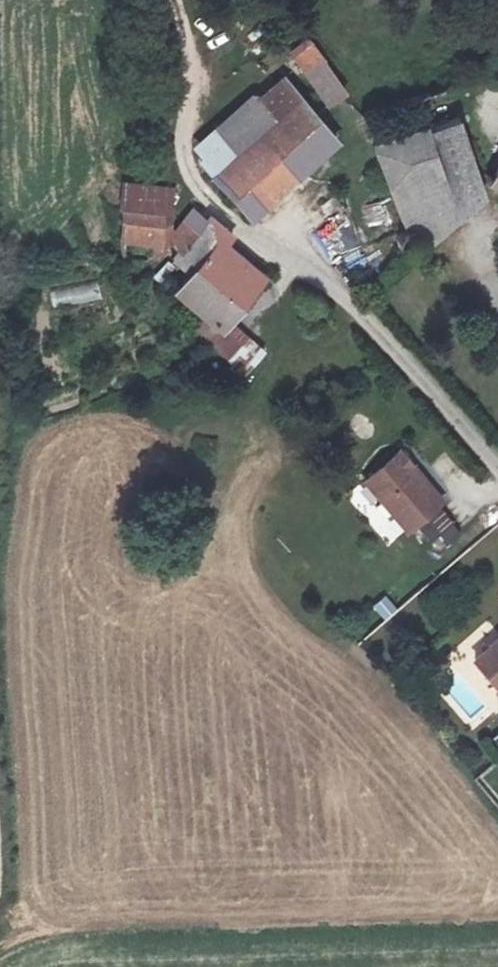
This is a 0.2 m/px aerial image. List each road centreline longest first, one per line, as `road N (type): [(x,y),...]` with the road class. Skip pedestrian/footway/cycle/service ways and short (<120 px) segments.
road 1 (unclassified): [(294,259),(497,482)]

